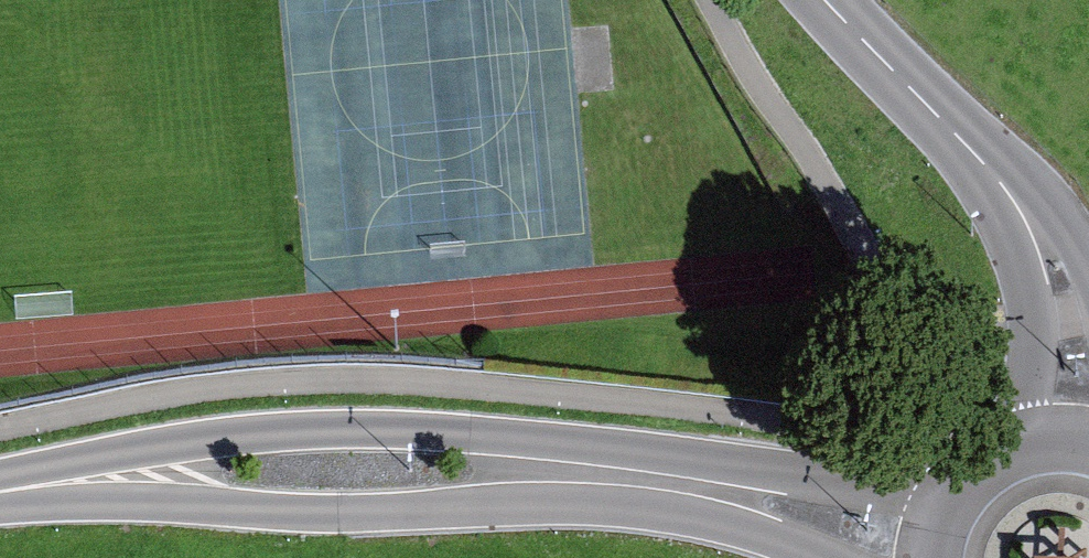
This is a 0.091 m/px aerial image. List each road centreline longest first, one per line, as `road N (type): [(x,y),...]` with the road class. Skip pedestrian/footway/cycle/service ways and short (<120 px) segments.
road 1 (tertiary): [(948,489),(561,442),(318,427),(219,435),(31,490)]
road 2 (tertiary): [(31,490),(292,515),(566,503),(641,509),(812,557)]
road 3 (unclassified): [(1020,209),(826,0)]
road 4 (unclassified): [(1020,209),(1033,323),(1020,441)]

